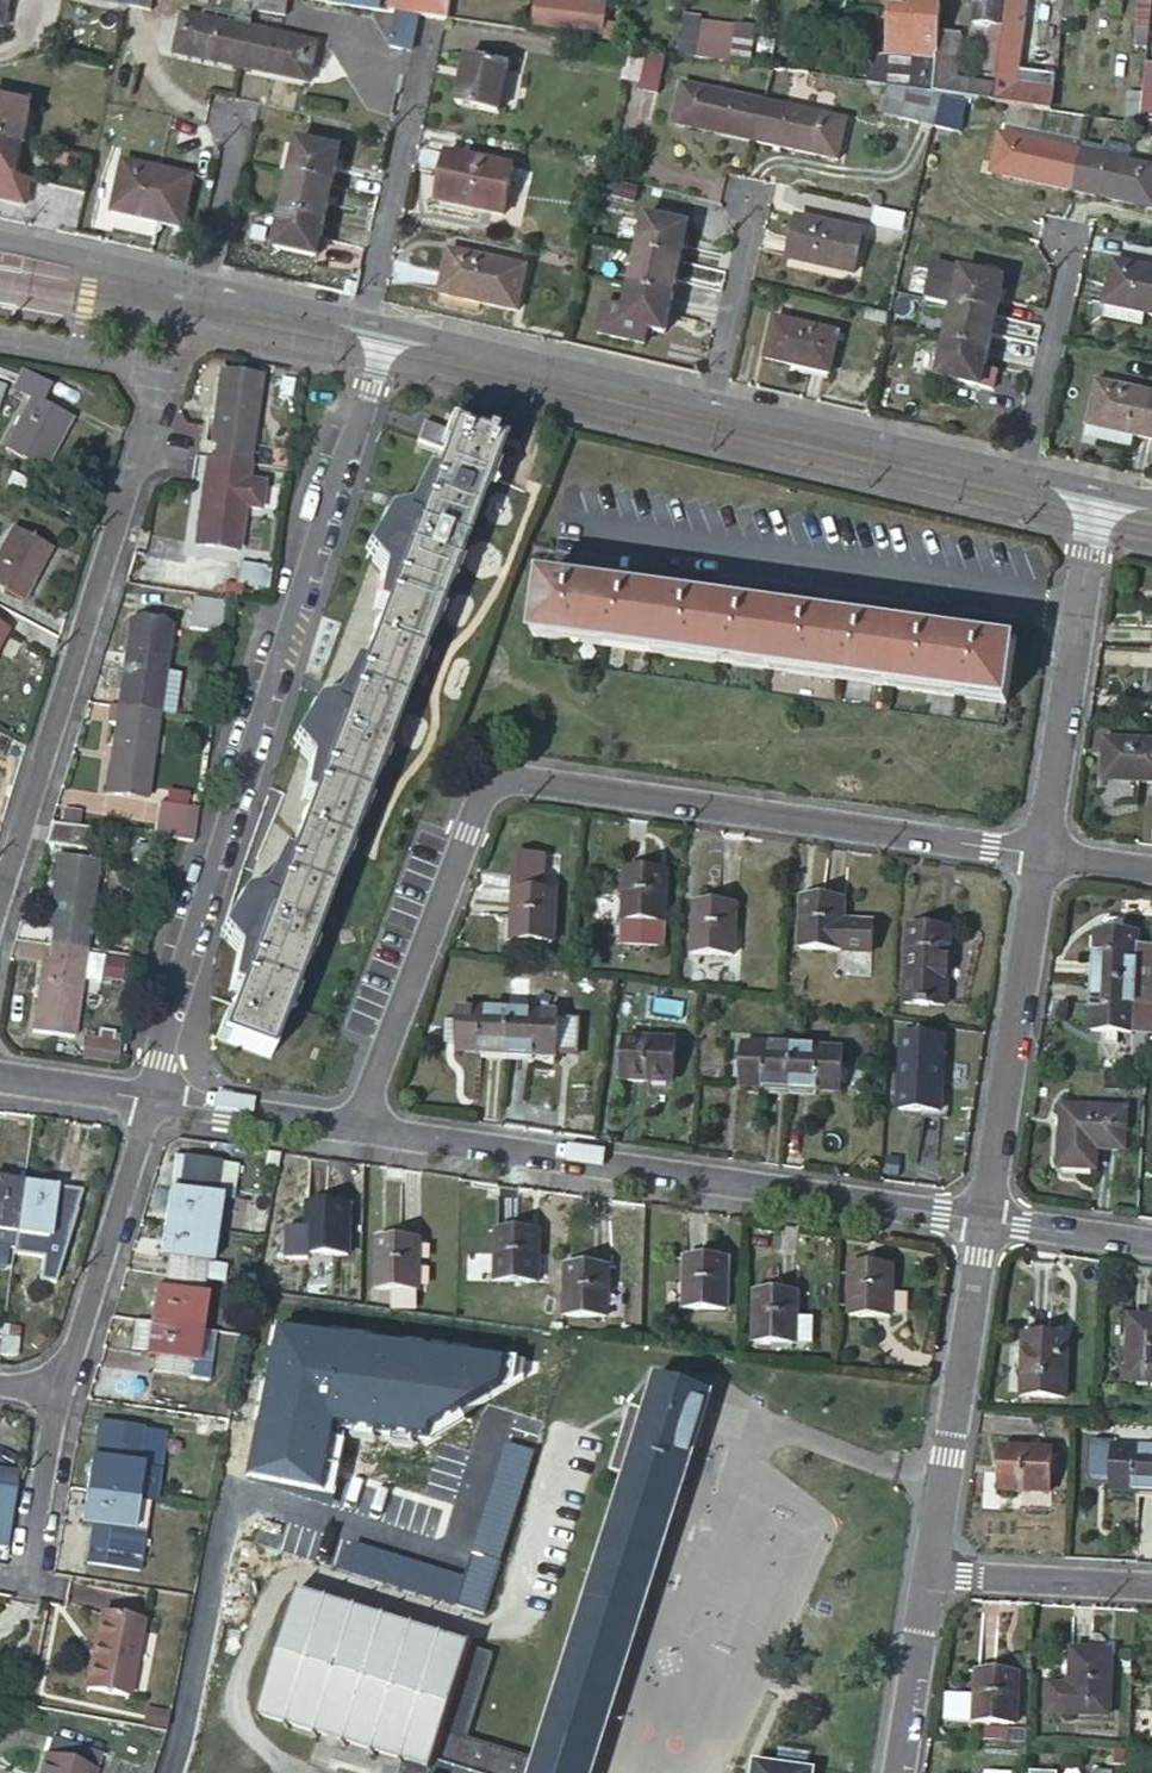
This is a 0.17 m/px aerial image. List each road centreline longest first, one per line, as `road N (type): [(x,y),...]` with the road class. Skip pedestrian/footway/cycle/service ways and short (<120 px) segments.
road 1 (residential): [(358,1130),(477,800),(490,783),(520,776),(1041,849)]
road 2 (residential): [(158,1101),(342,464),(390,326)]
road 3 (residential): [(390,326),(1101,486)]
road 4 (residential): [(0,341),(129,362),(150,386),(153,408),(0,926)]
road 5 (residential): [(979,1219),(358,1130)]
road 6 (residential): [(0,241),(390,326)]
road 7 (residential): [(979,1219),(1041,849)]
road 8 (residential): [(1041,849),(1101,486)]
road 9 (residential): [(920,1570),(979,1219)]
road 10 (residential): [(58,1389),(158,1101)]
road 11 (residential): [(920,1570),(1151,1584)]
road 12 (residential): [(886,1772),(920,1570)]
road 13 (residential): [(26,1589),(58,1389)]
road 14 (residential): [(358,1130),(158,1101)]
road 15 (residential): [(1151,1244),(979,1219)]
road 16 (residential): [(158,1101),(0,1078)]

